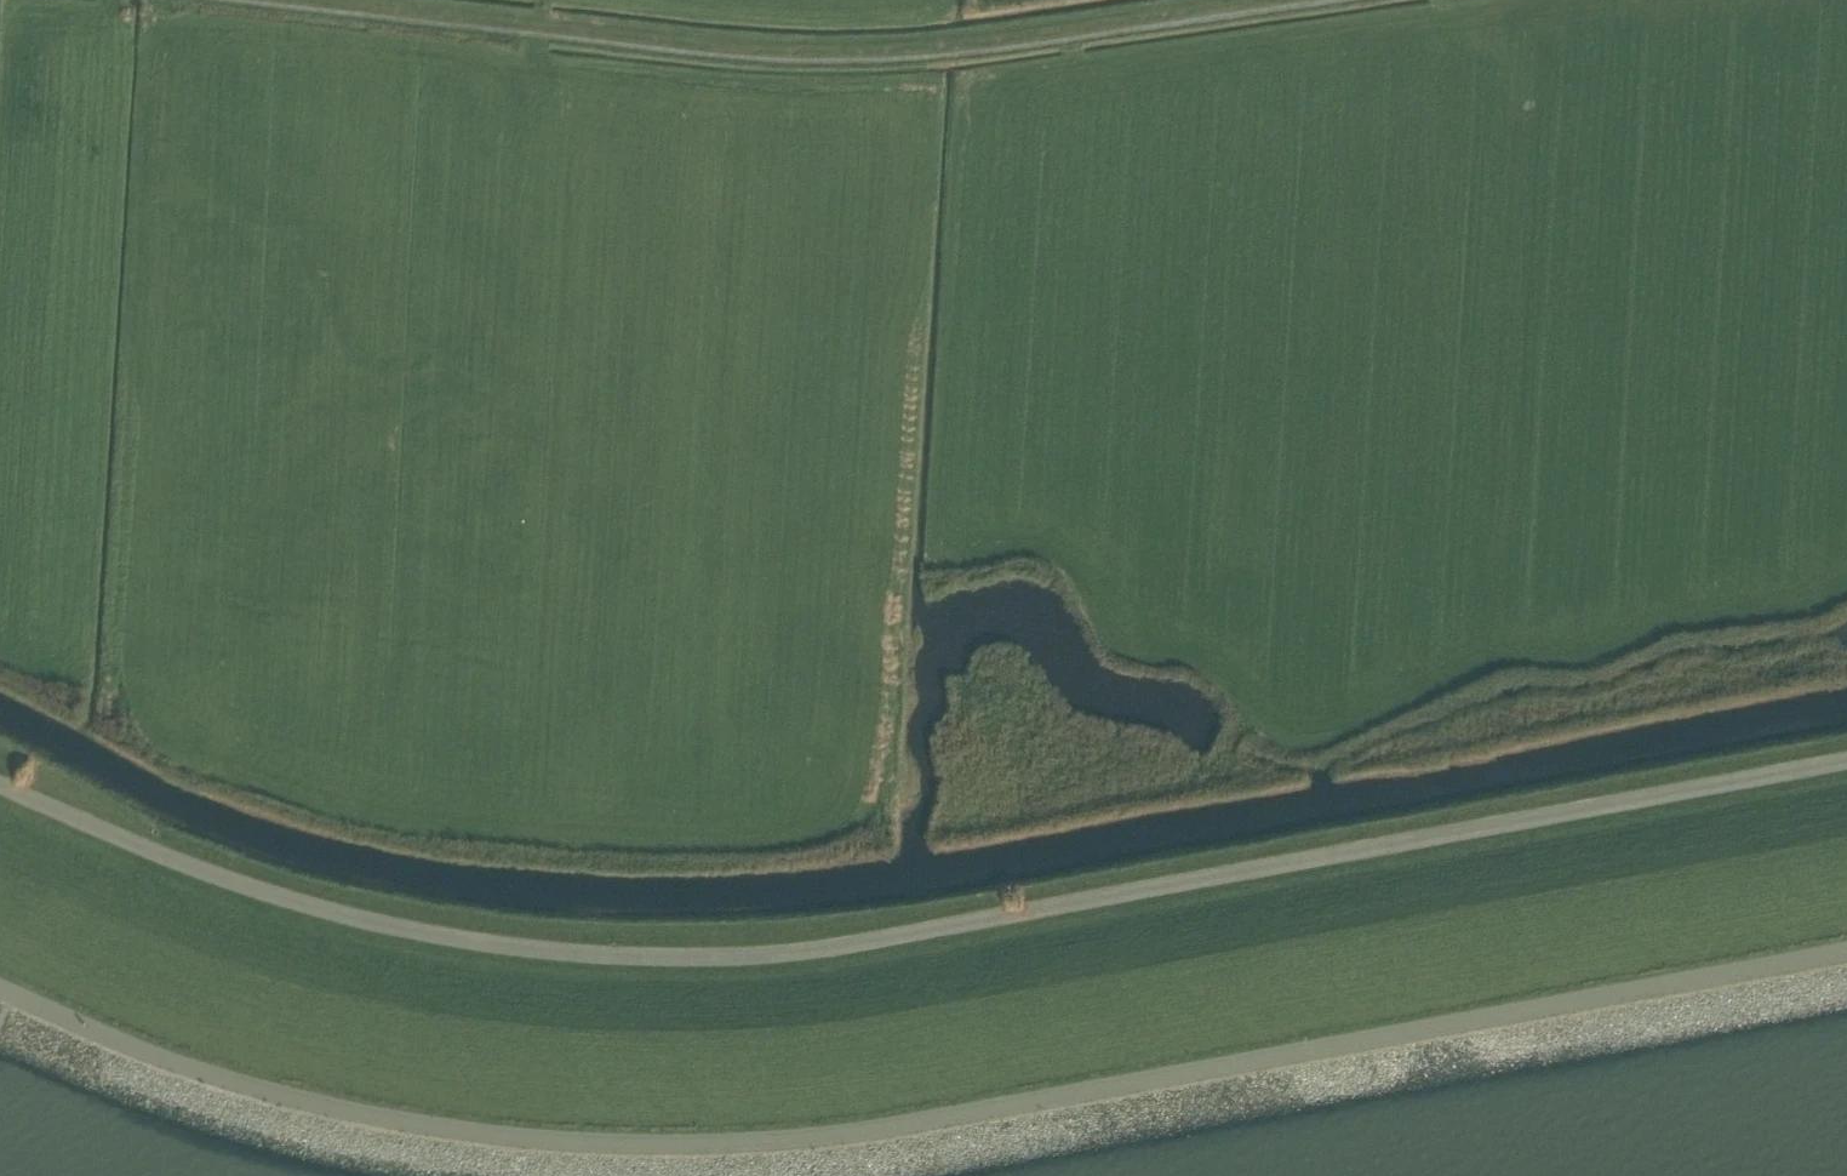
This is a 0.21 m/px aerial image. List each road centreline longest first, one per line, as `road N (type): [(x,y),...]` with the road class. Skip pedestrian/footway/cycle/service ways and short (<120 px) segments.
road 1 (unclassified): [(1846,772),(830,960),(680,970),(507,956),(306,914),(0,794)]
road 2 (unclassified): [(0,986),(191,1070),(438,1130),(826,1140),(1846,952)]
road 3 (track): [(1311,0),(862,63),(241,0)]

